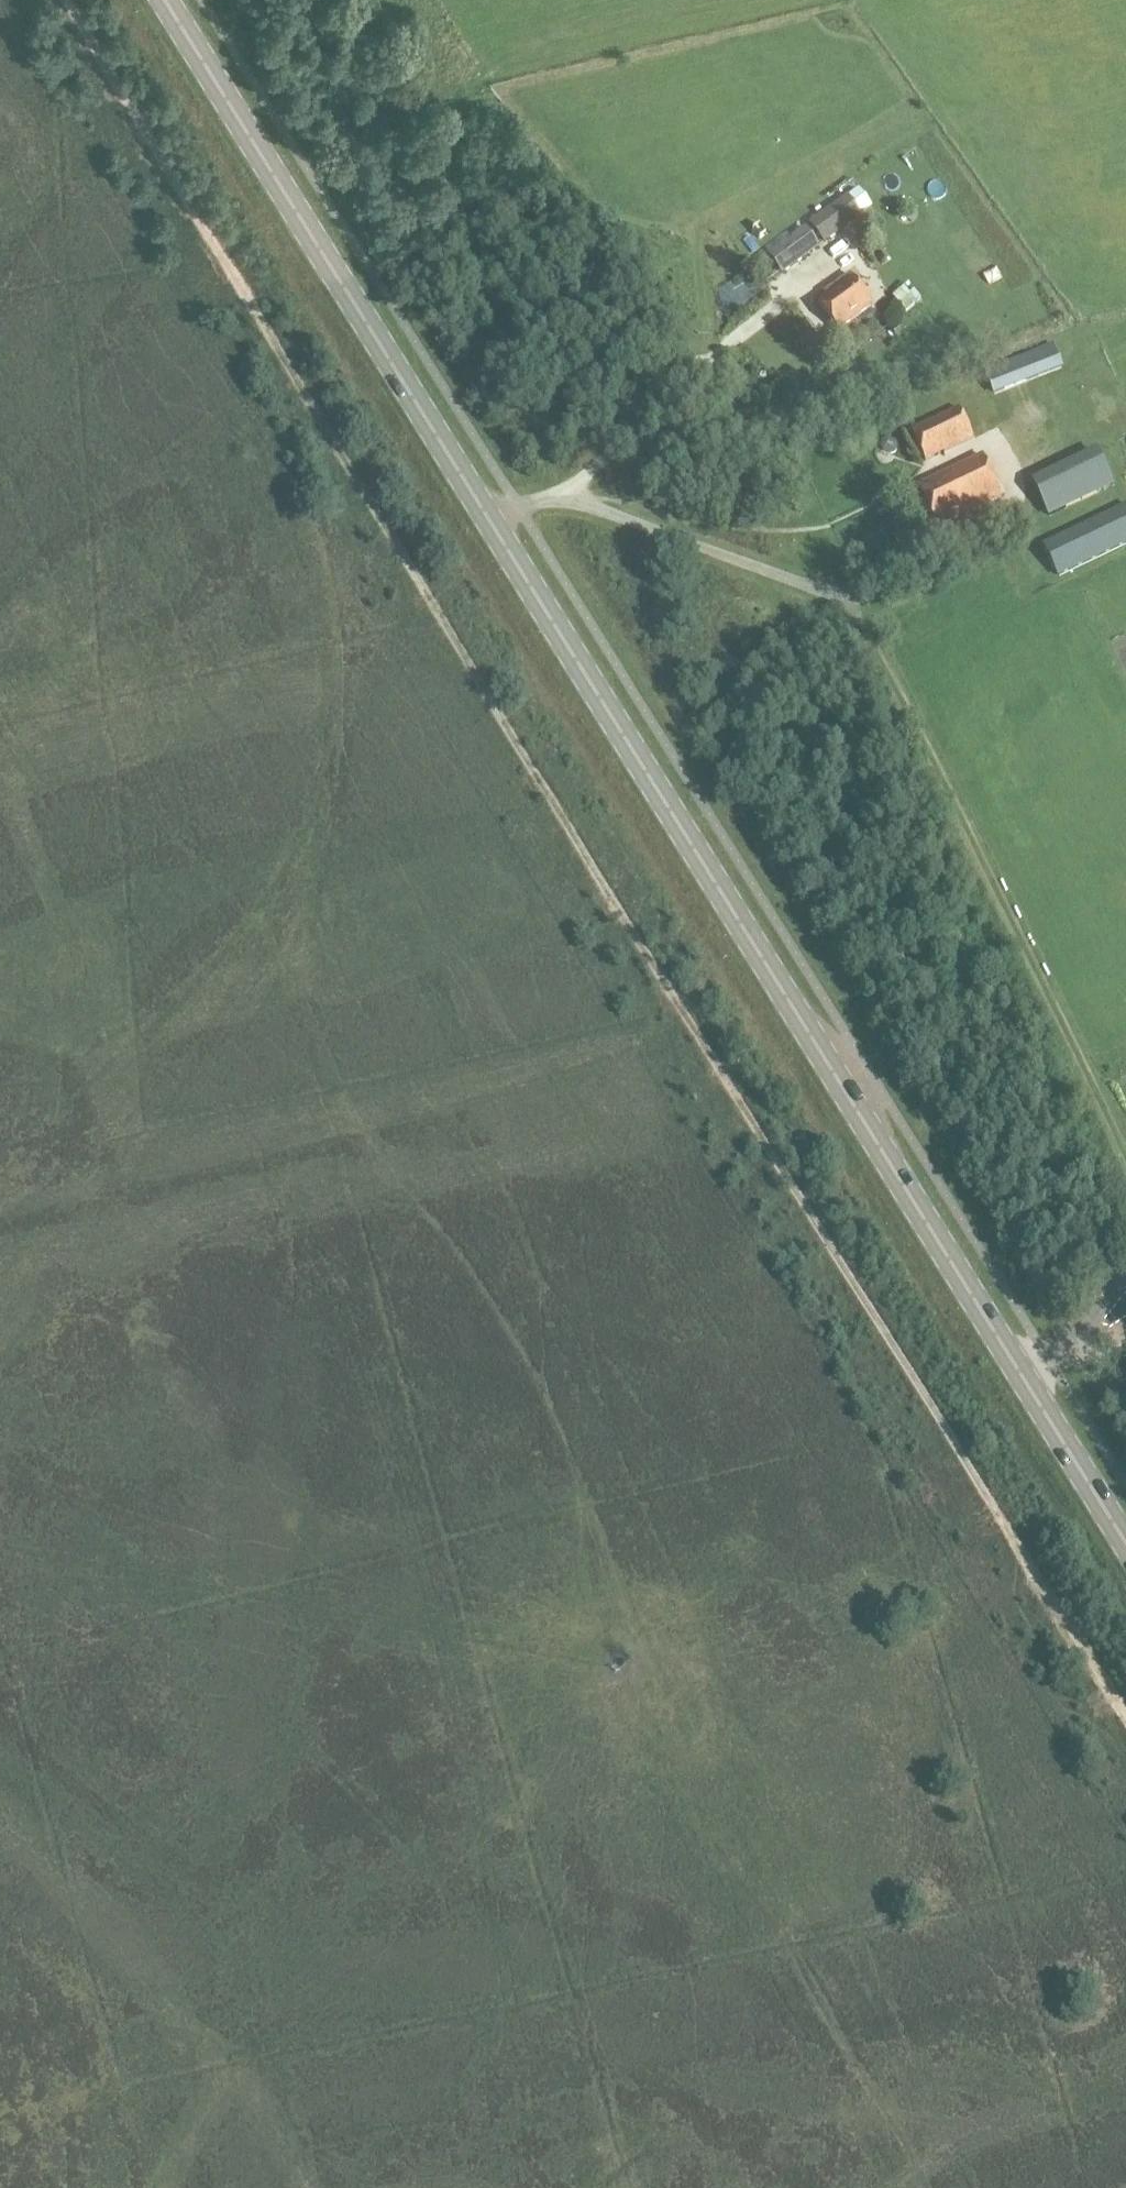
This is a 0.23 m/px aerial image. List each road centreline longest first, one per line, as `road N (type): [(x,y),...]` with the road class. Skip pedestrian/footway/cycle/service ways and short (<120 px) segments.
road 1 (track): [(1125,1713),(651,967),(61,0)]
road 2 (primary): [(1125,1547),(160,0)]
road 3 (track): [(1125,1156),(849,599)]
road 4 (track): [(483,521),(554,496),(849,599),(1012,521)]
road 5 (track): [(554,496),(854,241)]

